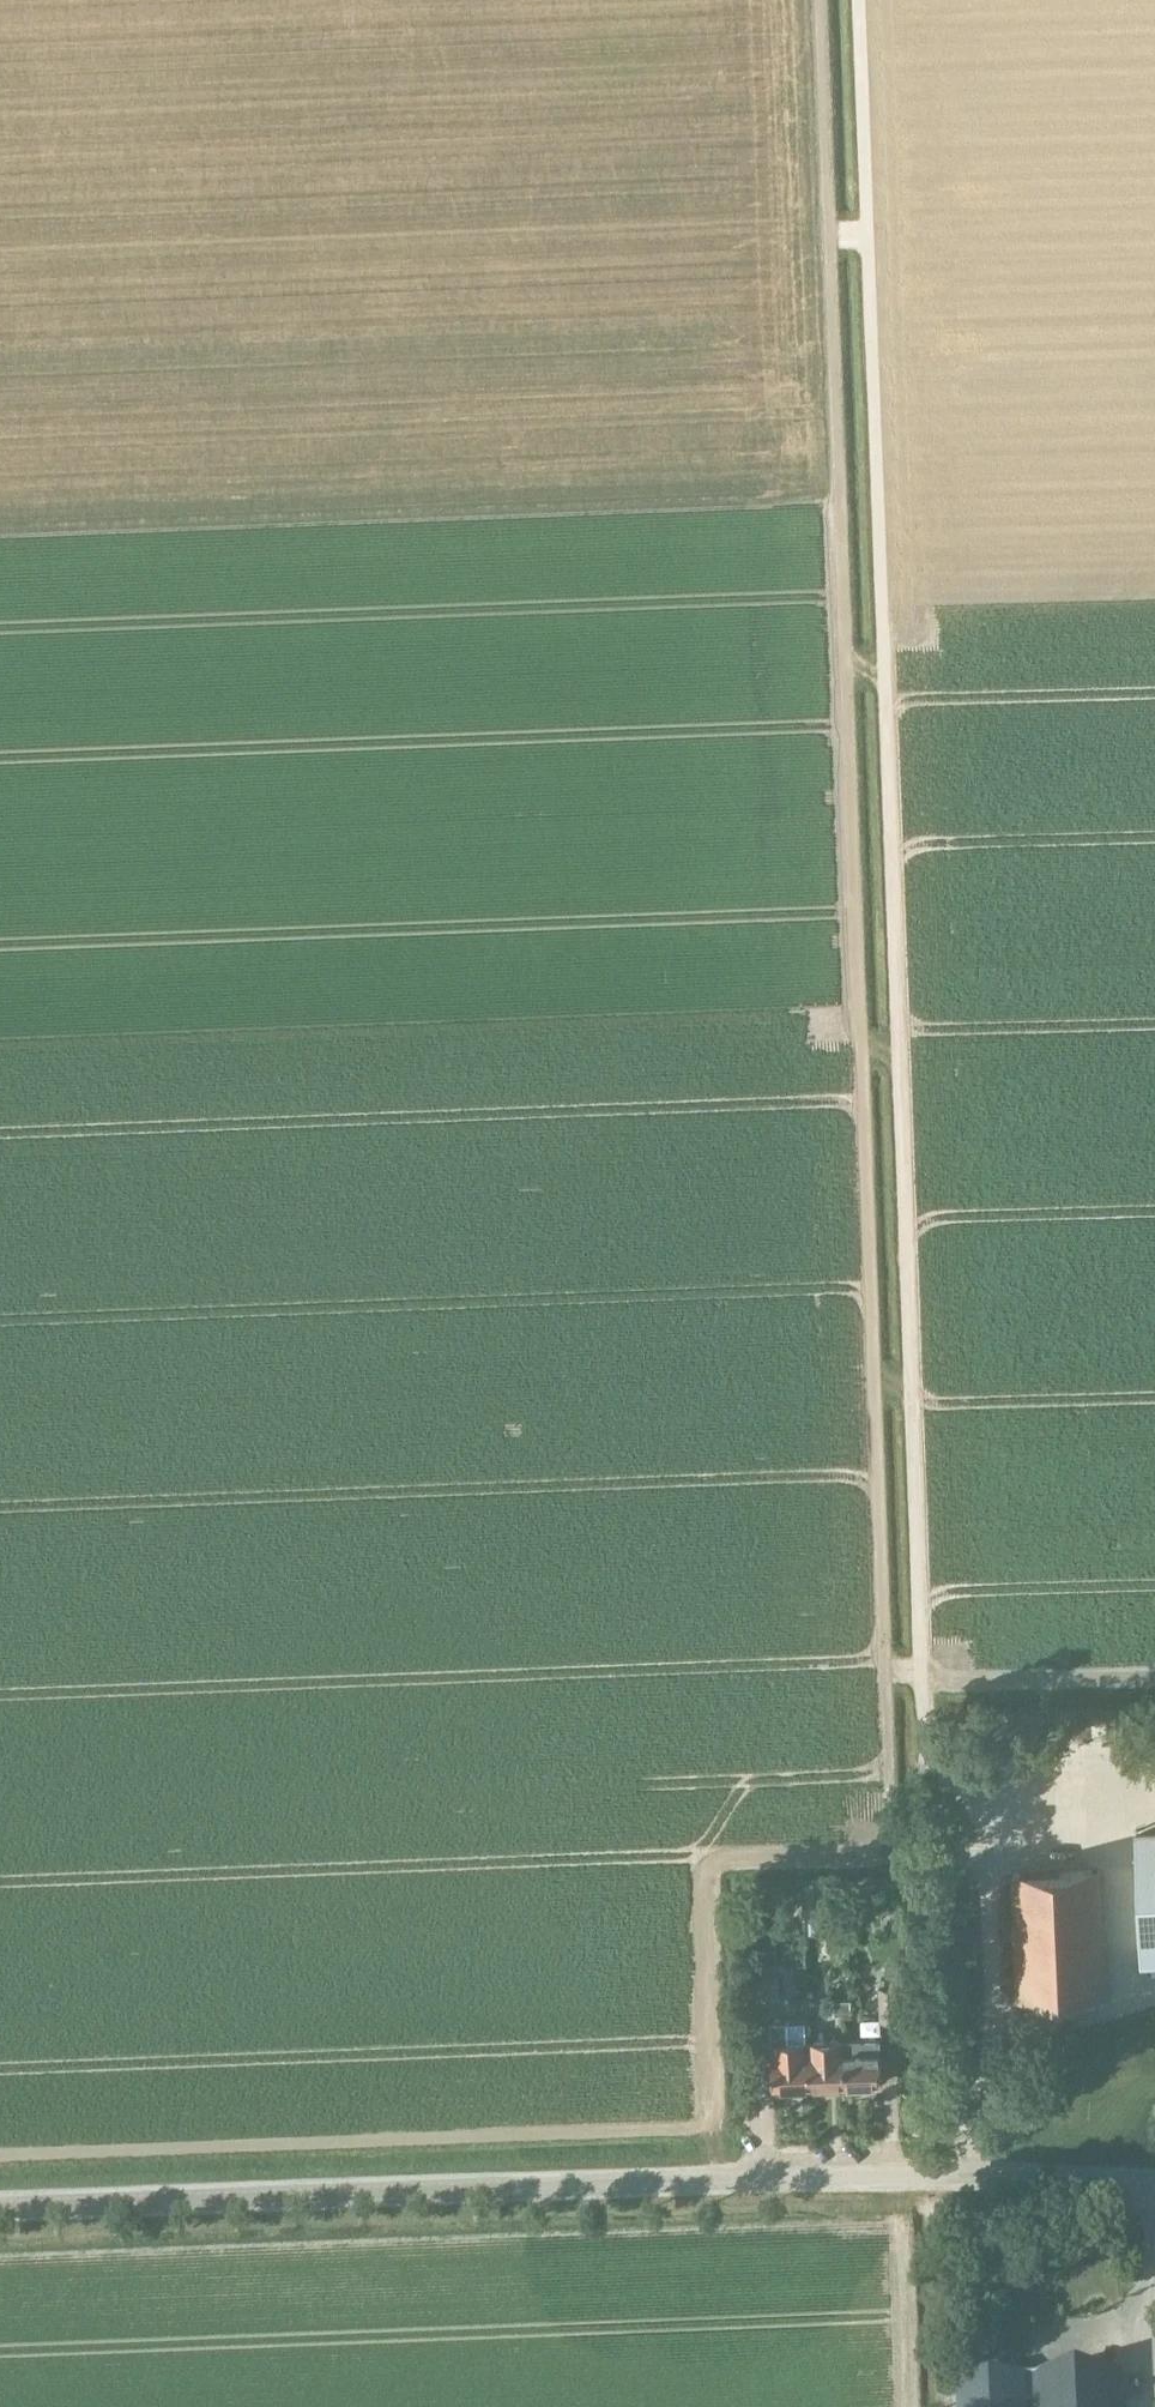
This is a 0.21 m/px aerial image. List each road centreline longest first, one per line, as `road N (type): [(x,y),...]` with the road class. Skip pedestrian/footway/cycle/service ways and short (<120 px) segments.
road 1 (unclassified): [(0,2208),(874,2176),(1154,2184)]

